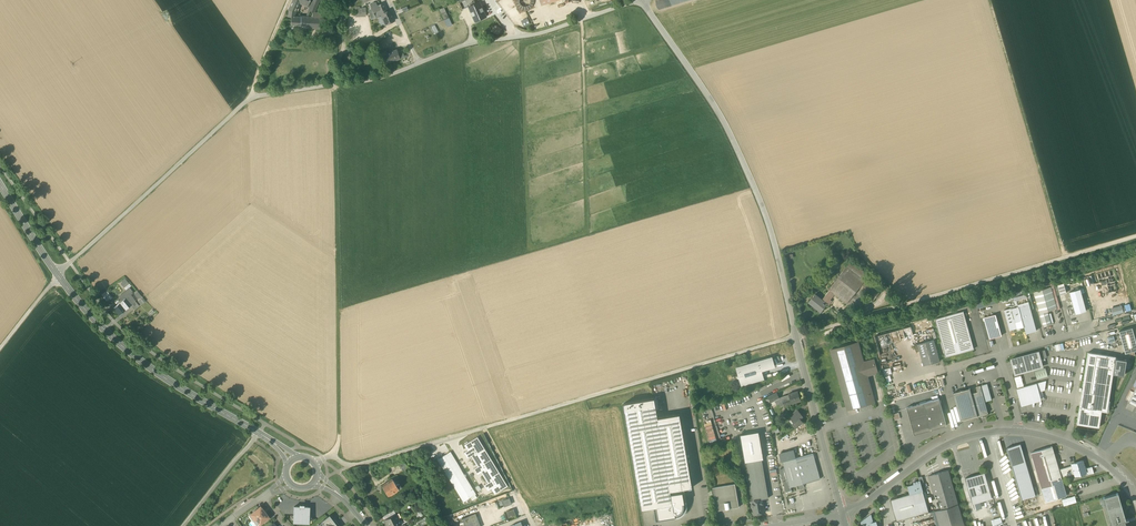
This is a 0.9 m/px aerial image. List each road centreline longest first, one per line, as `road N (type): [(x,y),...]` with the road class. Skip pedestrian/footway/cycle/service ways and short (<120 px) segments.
road 1 (unclassified): [(796,336),(356,465),(331,455),(314,462)]
road 2 (track): [(344,11),(334,78),(340,443),(331,455)]
road 3 (unclassified): [(637,0),(540,34),(470,44),(383,78),(250,98)]
road 4 (unclassified): [(796,336),(756,190),(715,105),(641,0)]
road 5 (track): [(1135,237),(796,336)]
road 6 (tertiary): [(291,460),(135,357),(58,276)]
road 7 (track): [(1064,258),(989,0)]
road 8 (unclassified): [(250,98),(58,276)]
road 9 (unclassified): [(842,515),(959,439),(1020,431)]
road 10 (unclassified): [(842,515),(796,336)]
road 11 (unclassified): [(1020,431),(1097,458),(1135,497)]

